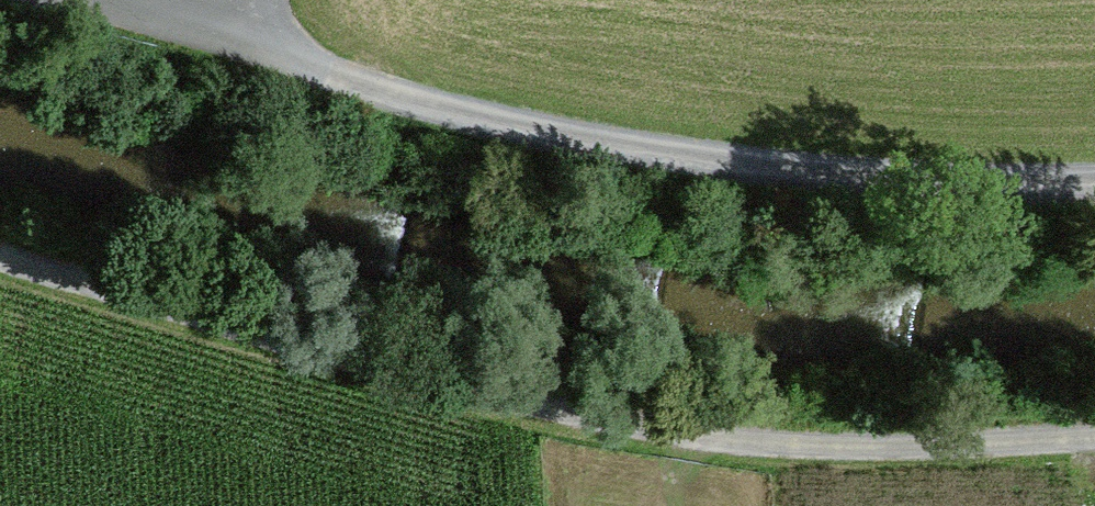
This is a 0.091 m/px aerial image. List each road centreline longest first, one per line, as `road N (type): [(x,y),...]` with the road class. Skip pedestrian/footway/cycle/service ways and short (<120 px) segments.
road 1 (track): [(0,262),(565,419),(775,454),(1094,445)]
road 2 (track): [(1094,184),(930,185),(687,167),(442,116),(320,70),(208,0)]

